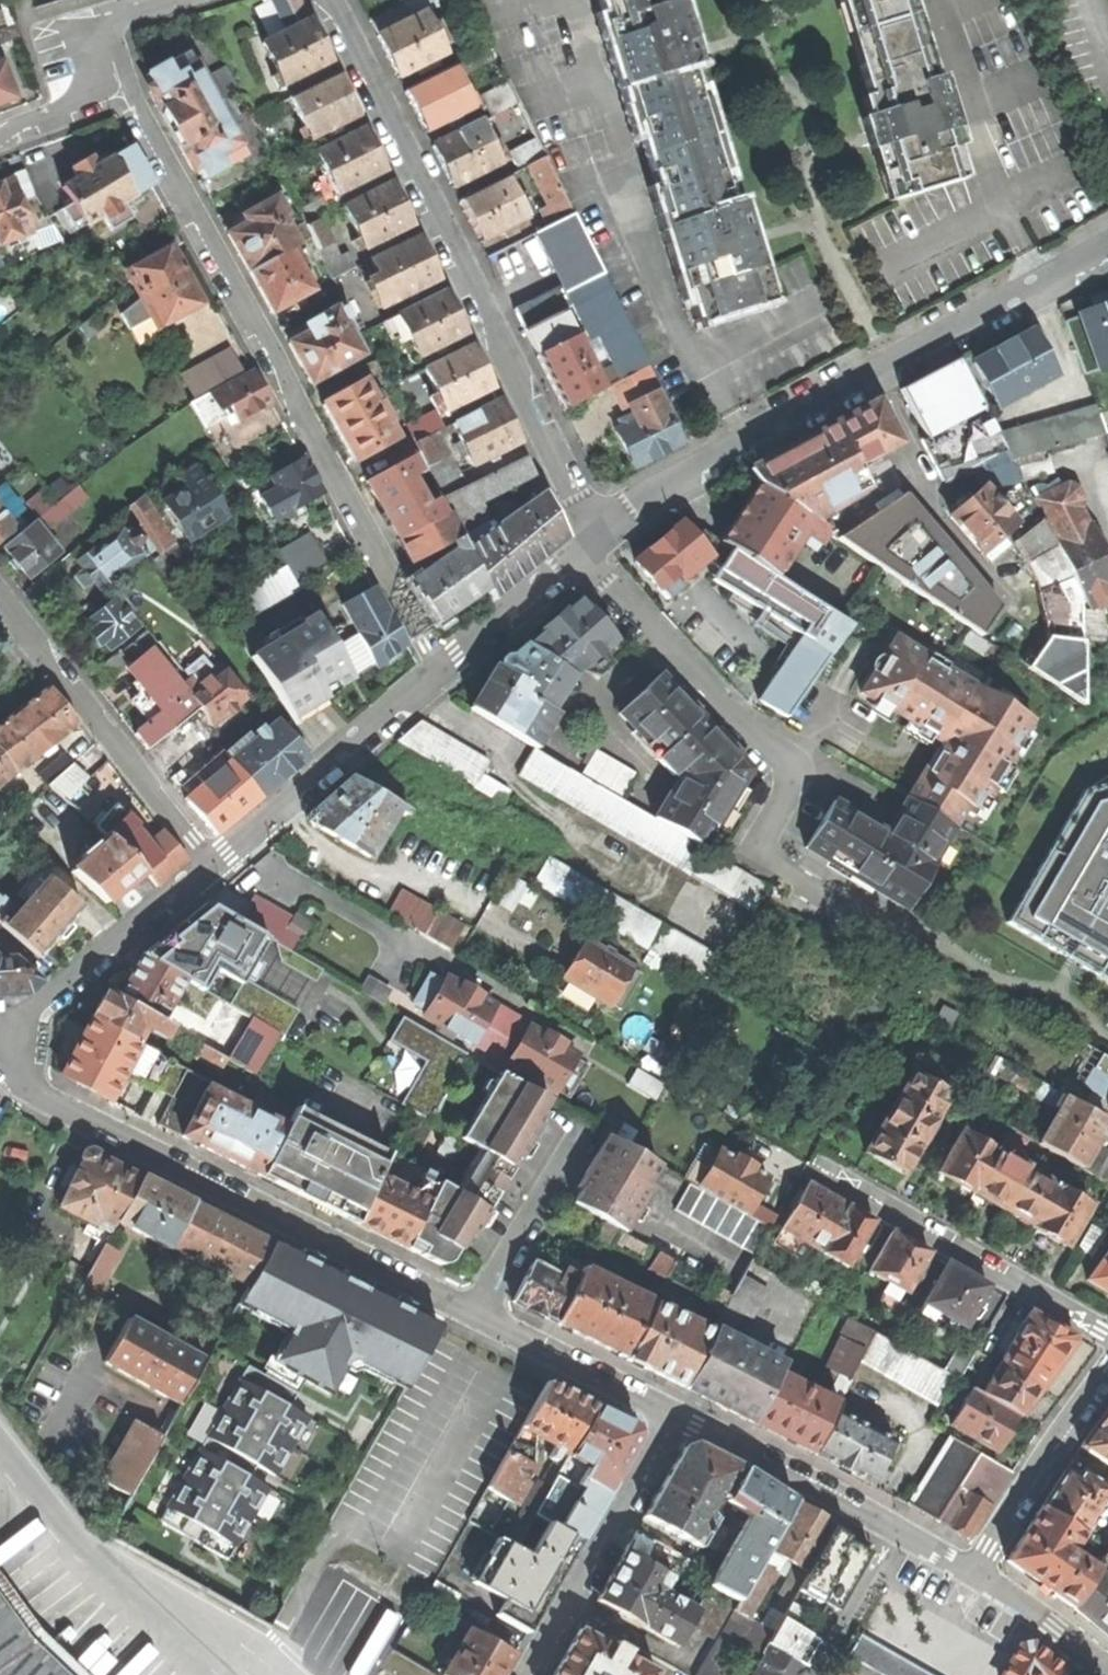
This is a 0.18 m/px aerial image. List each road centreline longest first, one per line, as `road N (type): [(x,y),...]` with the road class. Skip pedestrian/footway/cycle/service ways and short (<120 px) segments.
road 1 (residential): [(675,1415),(39,1097),(0,1062)]
road 2 (residential): [(446,673),(135,91),(100,82)]
road 3 (residential): [(334,0),(597,539)]
road 4 (residential): [(1107,250),(695,469),(597,539)]
road 5 (residential): [(579,556),(791,768),(793,791),(767,847),(775,861),(899,931)]
road 6 (residential): [(213,866),(0,597)]
road 7 (residential): [(1107,1334),(817,1167)]
road 8 (residential): [(446,673),(213,866)]
road 9 (residential): [(675,1415),(529,1674)]
road 10 (residential): [(213,866),(0,1041)]
road 11 (residential): [(896,1529),(675,1415)]
road 12 (residential): [(1107,1377),(974,1573)]
road 13 (residential): [(579,556),(446,673)]
road 14 (residential): [(896,1529),(814,1674)]
road 15 (residential): [(100,82),(119,25),(185,0)]

